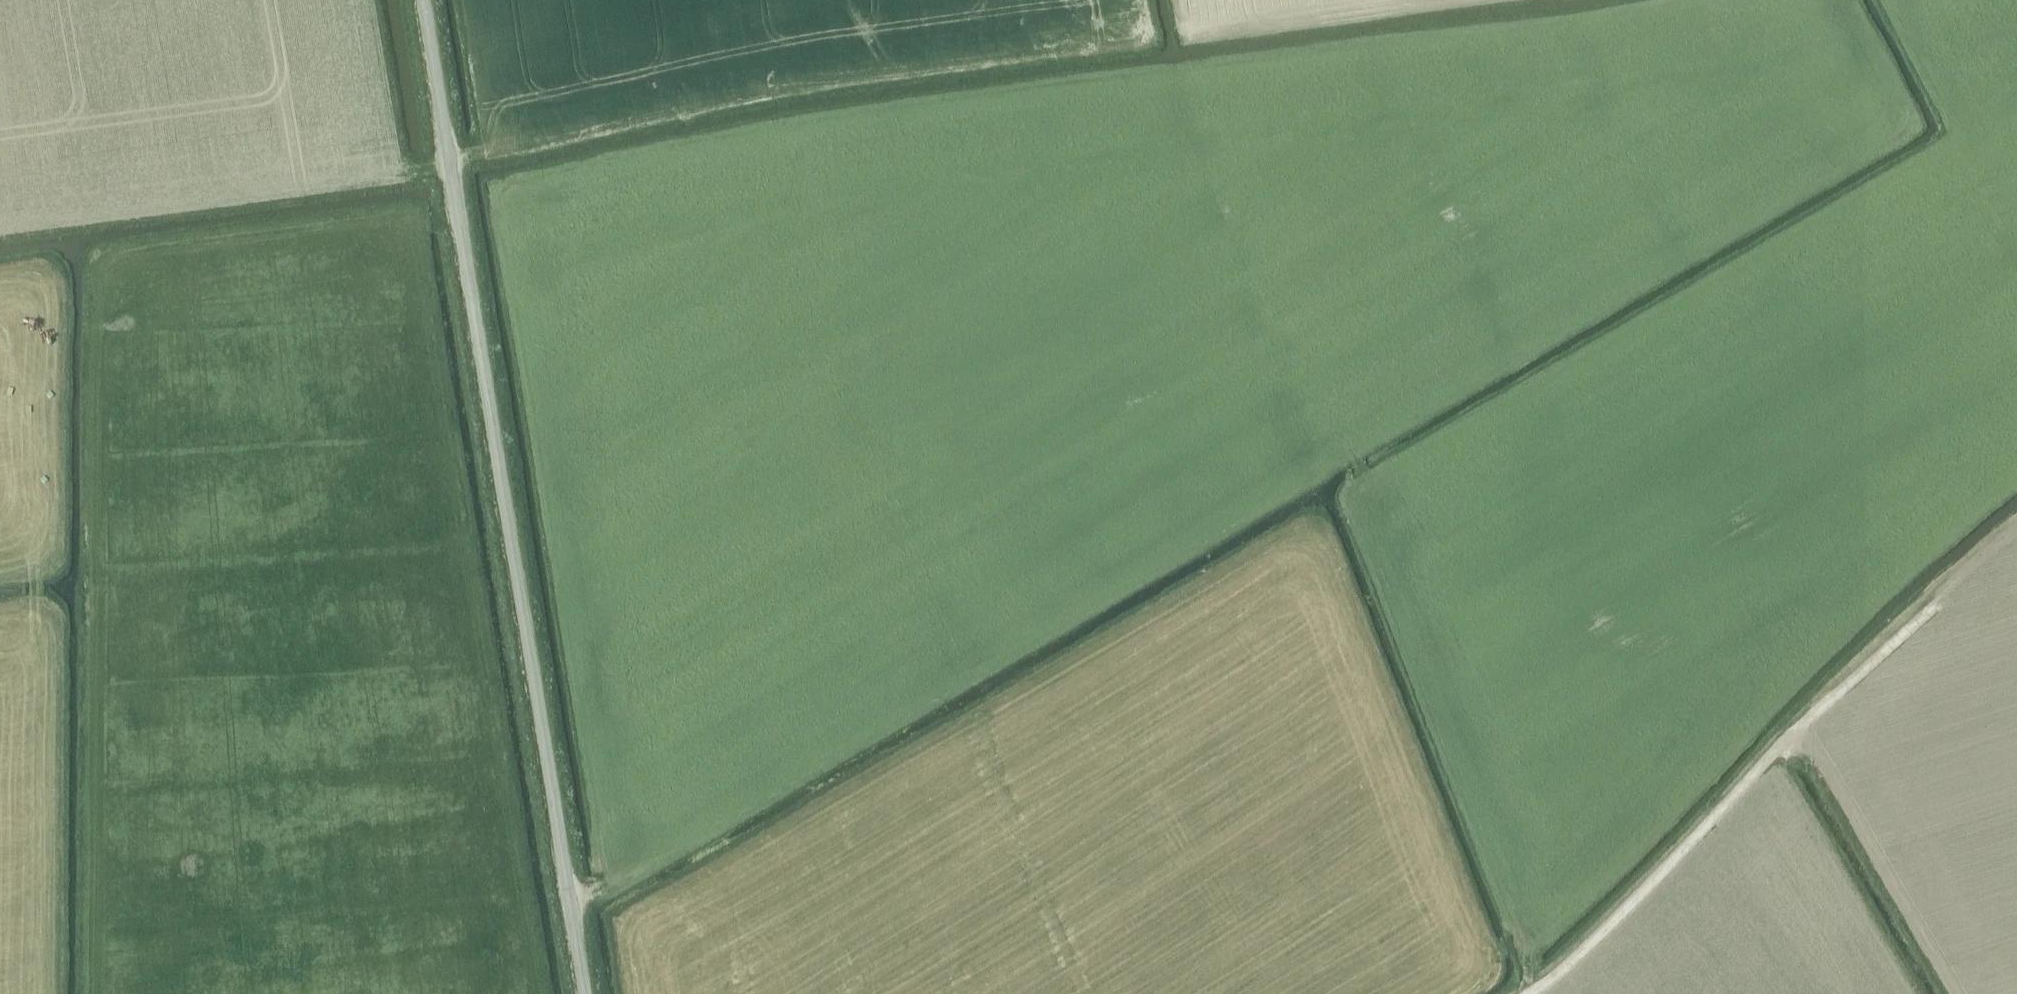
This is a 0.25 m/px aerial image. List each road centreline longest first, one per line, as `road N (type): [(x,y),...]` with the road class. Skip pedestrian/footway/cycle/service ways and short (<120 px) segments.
road 1 (unclassified): [(586,993),(424,0)]
road 2 (track): [(1528,993),(1582,951),(1782,743),(1935,605)]

